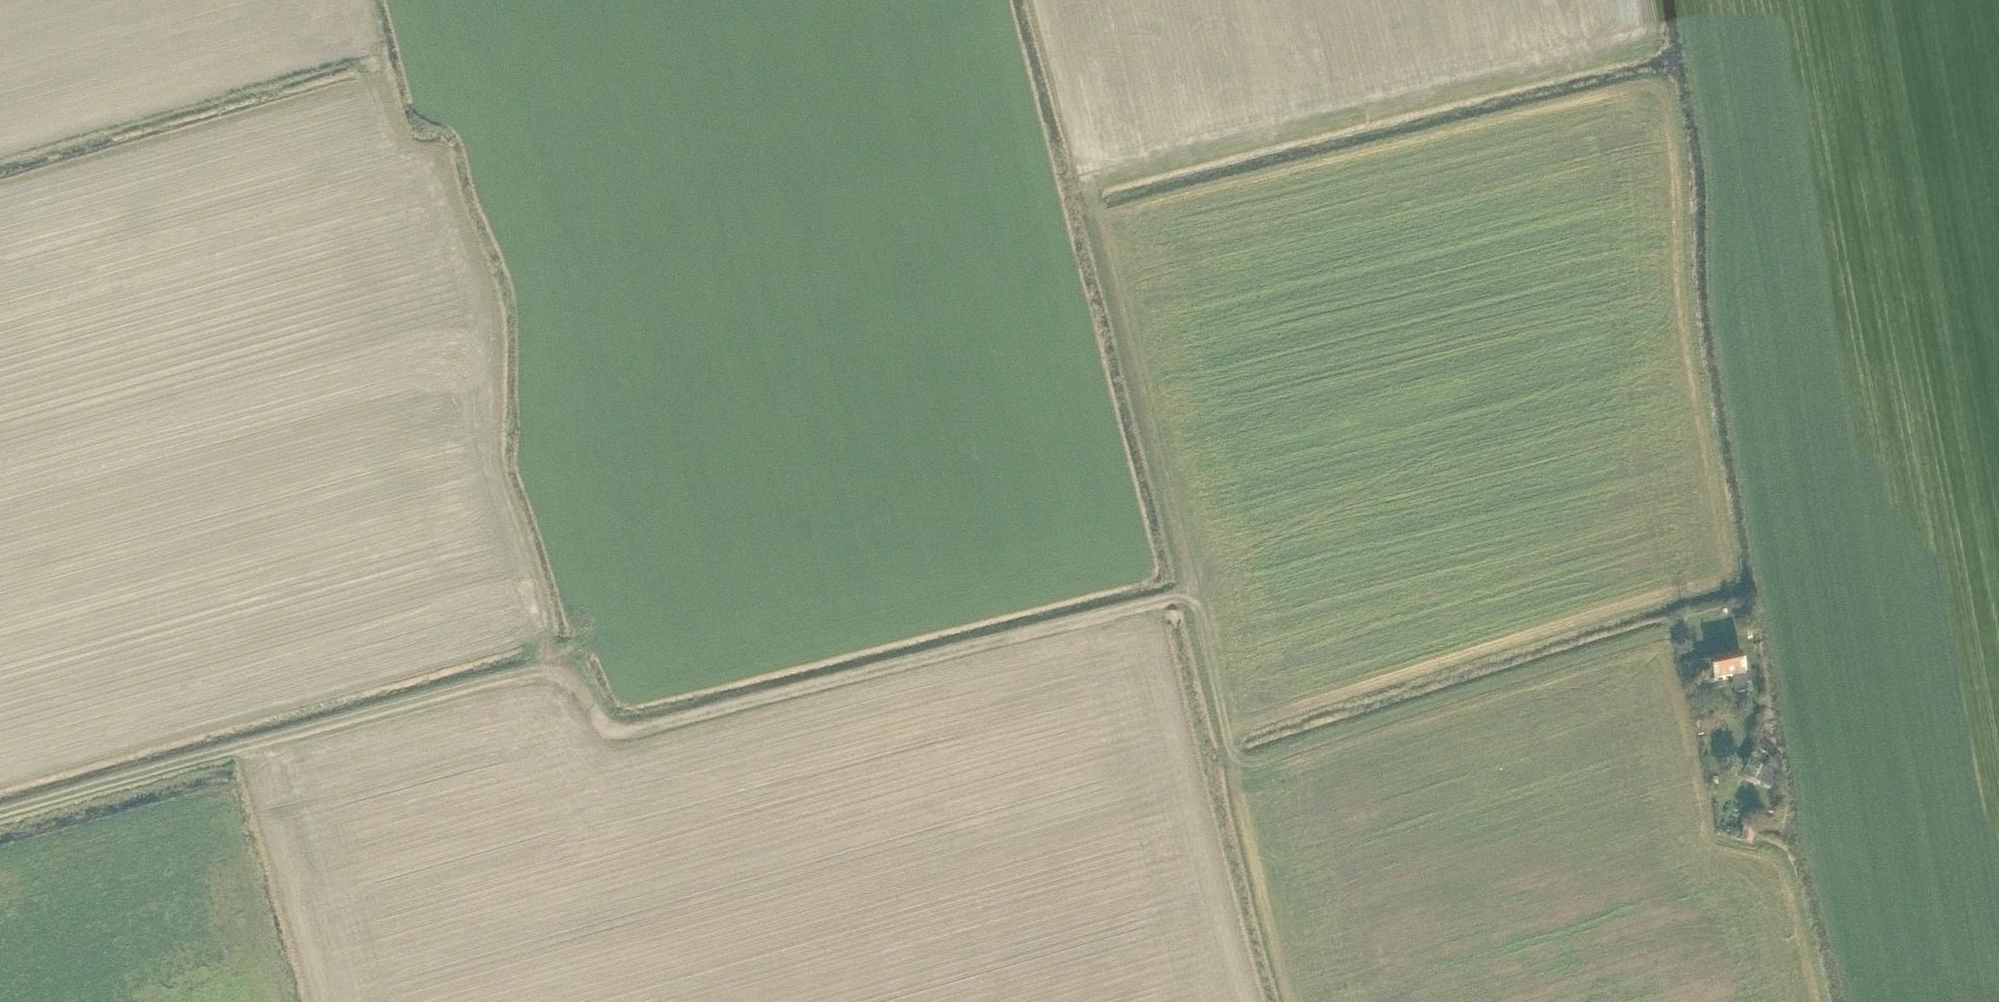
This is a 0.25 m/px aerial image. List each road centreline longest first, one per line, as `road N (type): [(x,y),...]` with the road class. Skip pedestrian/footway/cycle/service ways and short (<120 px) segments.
road 1 (track): [(0,815),(526,676),(566,680),(617,732),(640,730),(1193,596)]
road 2 (track): [(1193,596),(1231,751),(1249,764),(1714,621)]
road 3 (track): [(1193,596),(1042,0)]

